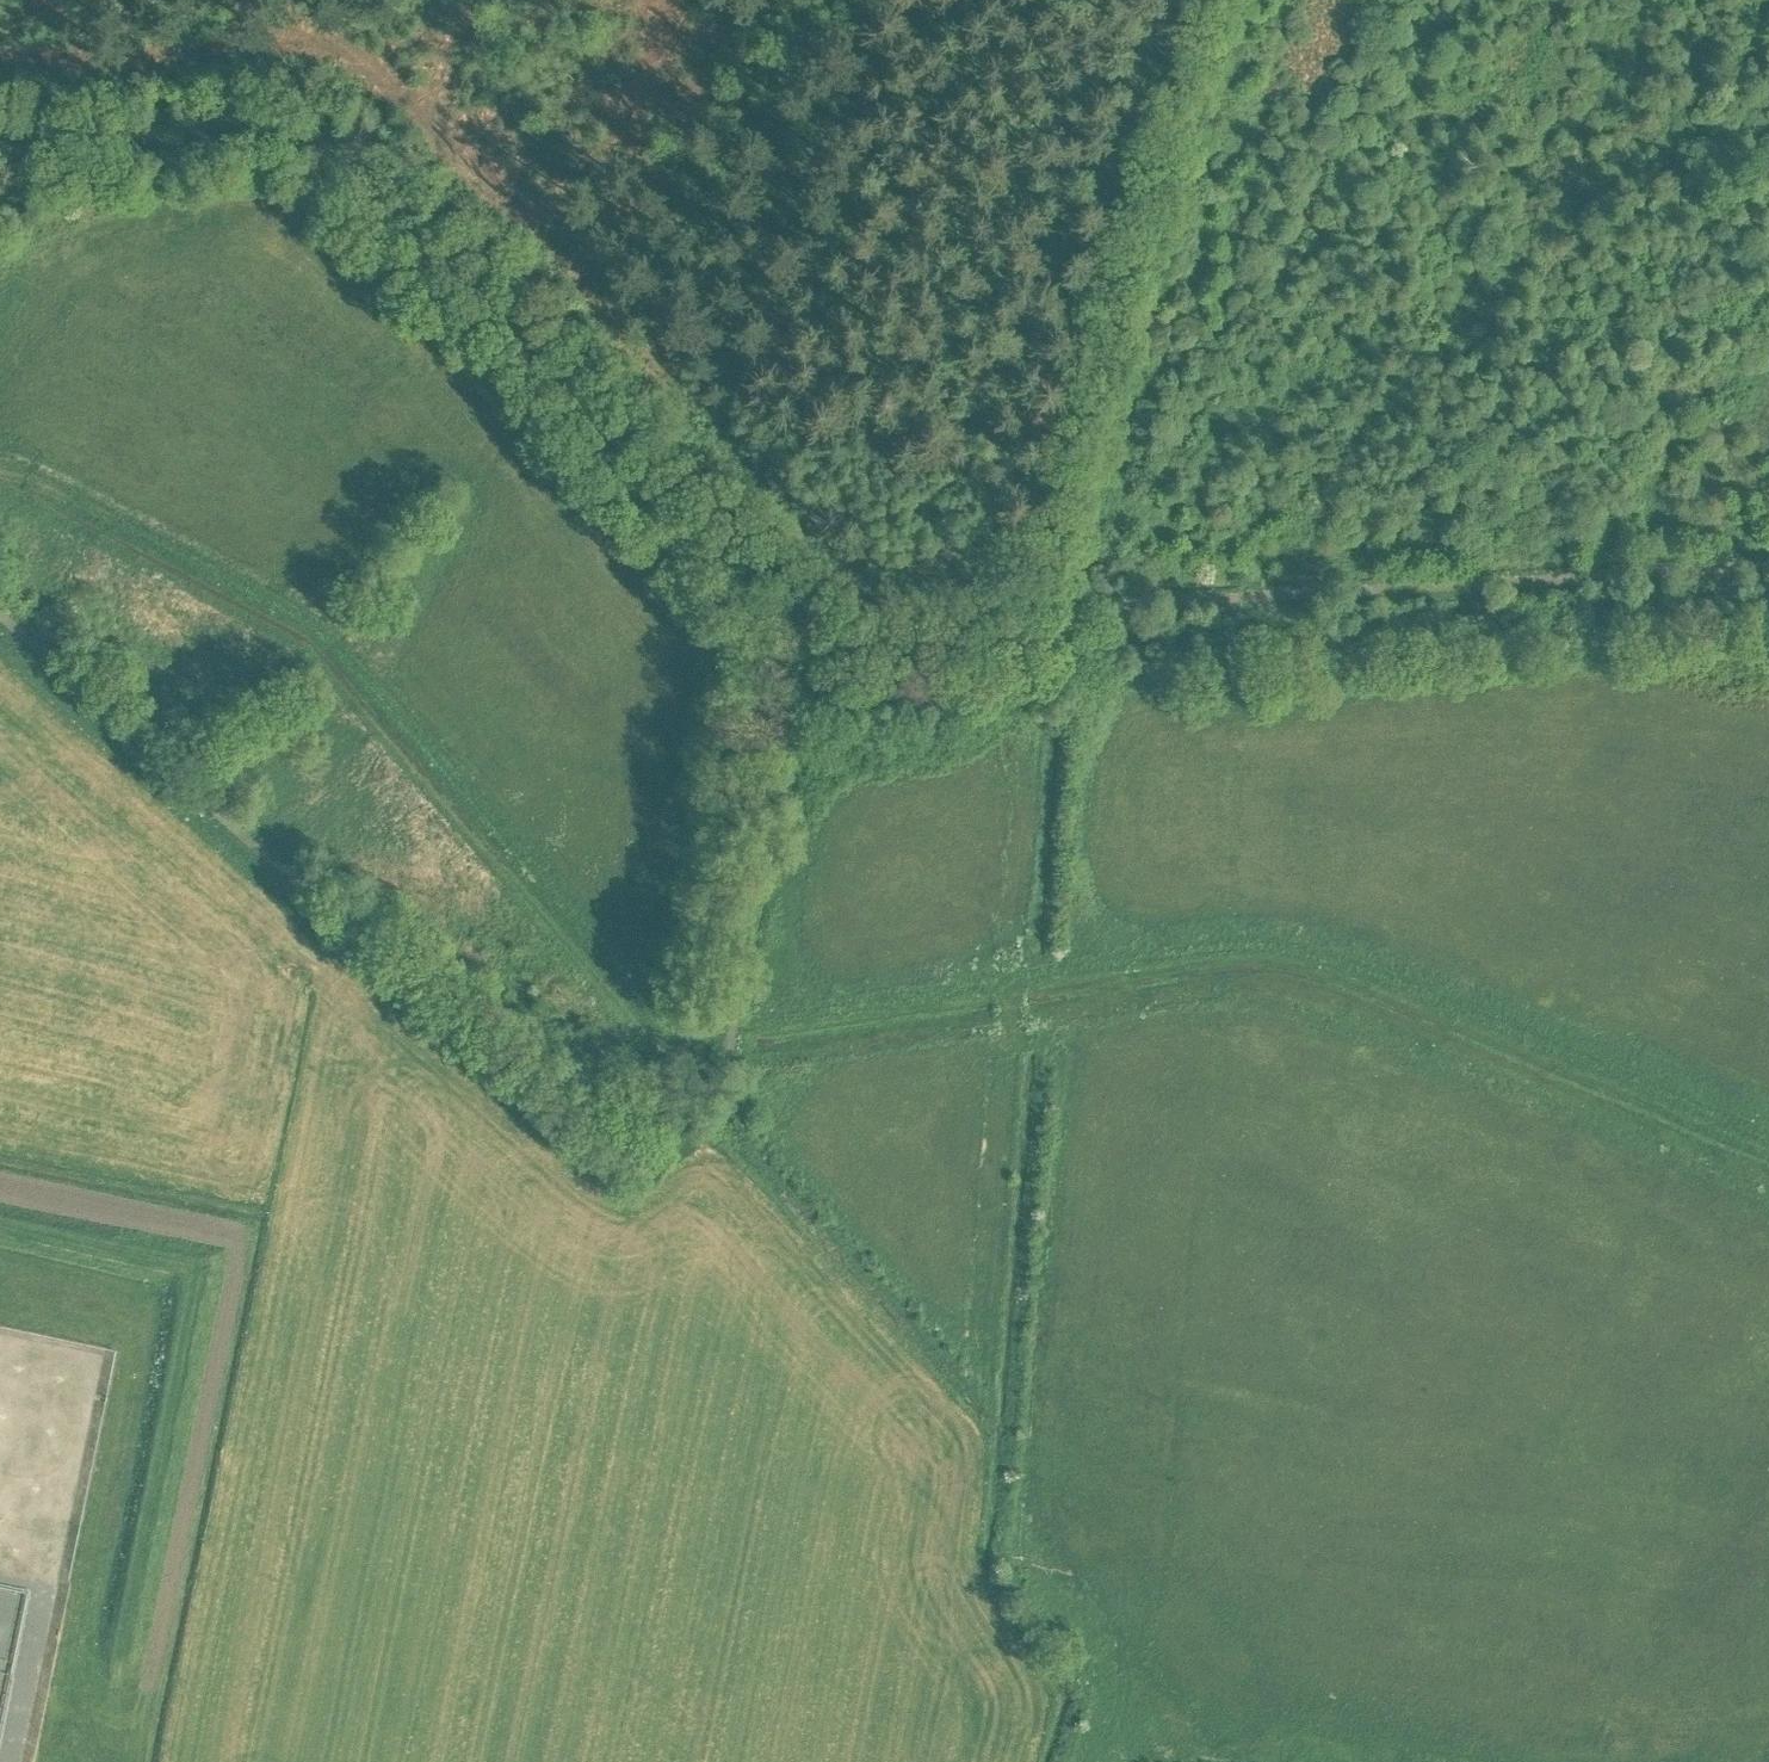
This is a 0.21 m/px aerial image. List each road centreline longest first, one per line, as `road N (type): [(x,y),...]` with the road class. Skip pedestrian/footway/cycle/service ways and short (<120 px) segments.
road 1 (track): [(332,123),(313,115),(0,118)]

